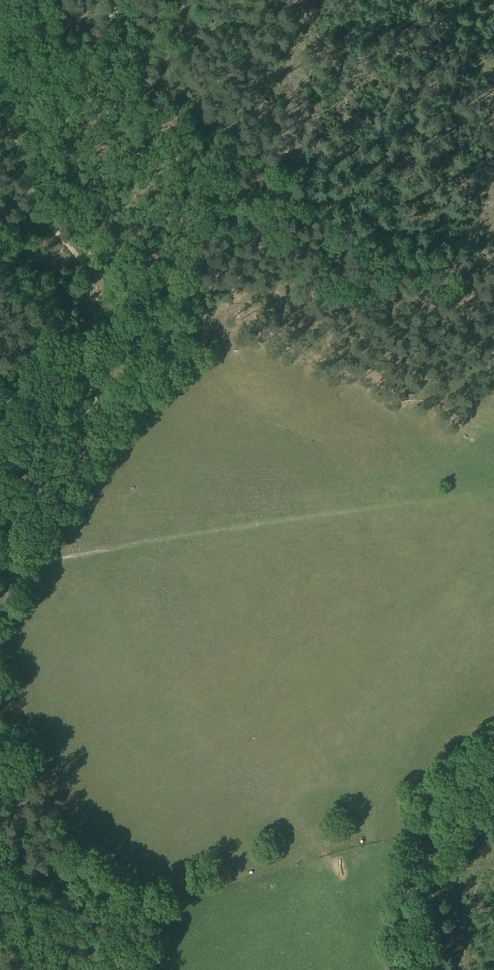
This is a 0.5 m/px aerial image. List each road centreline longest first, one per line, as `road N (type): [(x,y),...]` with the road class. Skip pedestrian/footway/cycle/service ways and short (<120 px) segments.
road 1 (track): [(29,171),(40,213),(89,275),(109,382),(0,547)]
road 2 (track): [(395,501),(0,567)]
road 3 (track): [(124,0),(94,41),(73,110),(29,171)]

